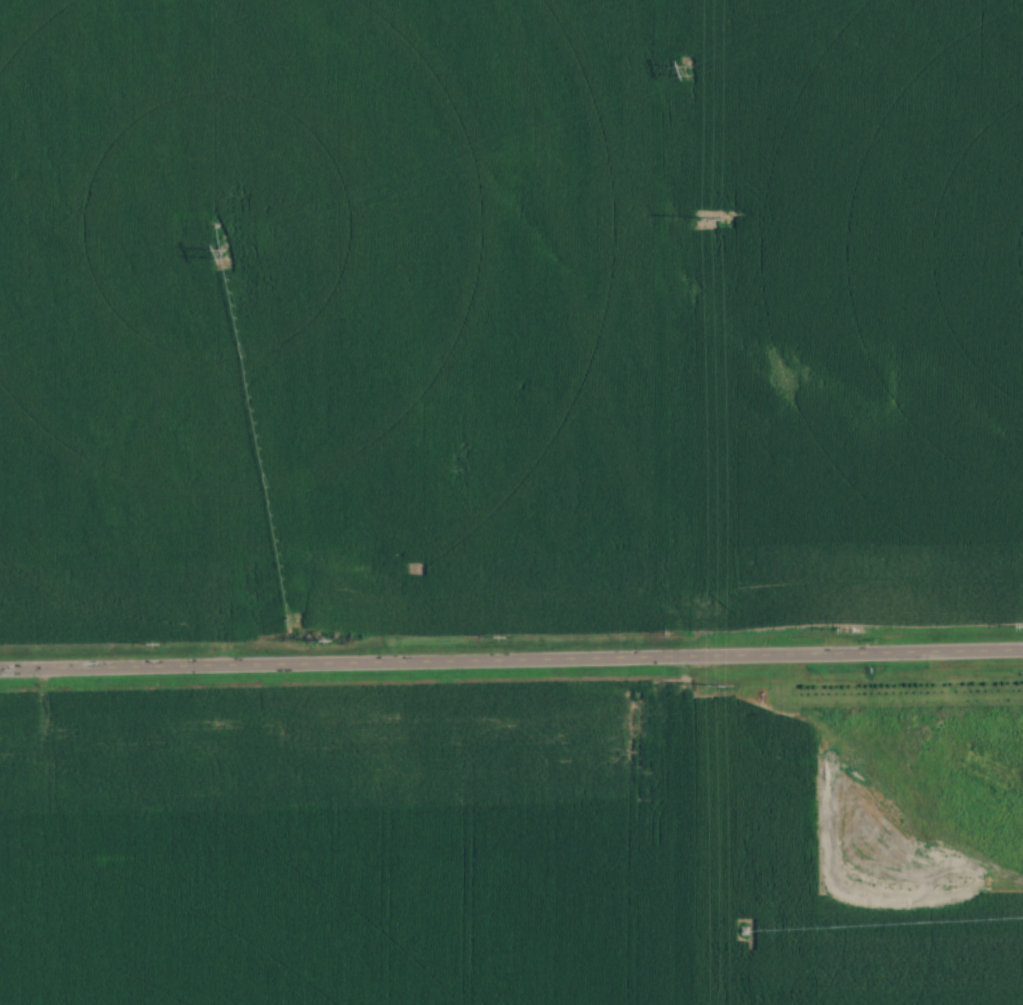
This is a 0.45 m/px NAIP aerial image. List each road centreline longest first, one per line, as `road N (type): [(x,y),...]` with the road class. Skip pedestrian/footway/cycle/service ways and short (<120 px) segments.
road 1 (residential): [(0,667),(1022,650)]

